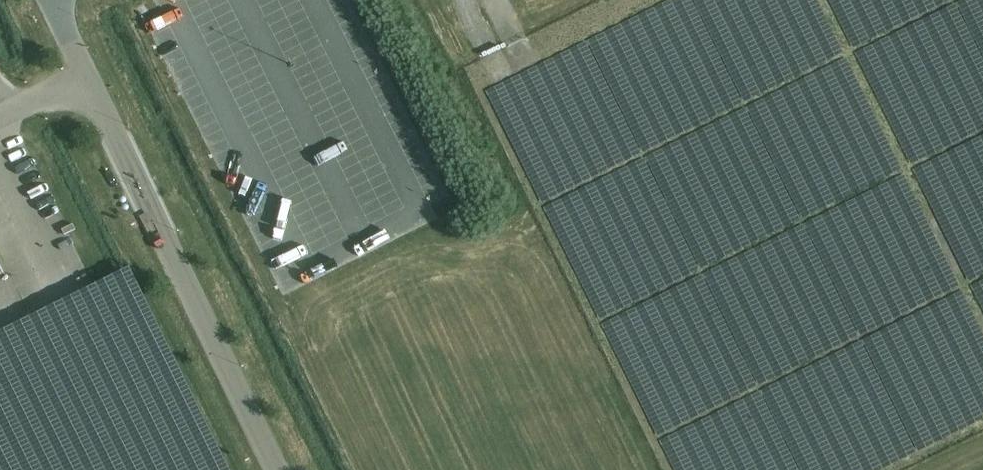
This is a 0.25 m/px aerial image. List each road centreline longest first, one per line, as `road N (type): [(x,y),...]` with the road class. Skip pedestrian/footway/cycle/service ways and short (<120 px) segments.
road 1 (unclassified): [(281,469),(53,0)]

